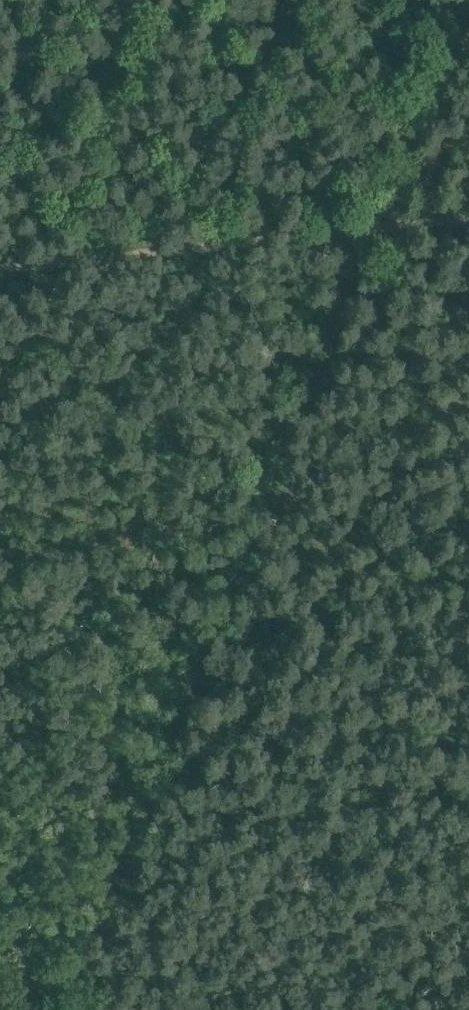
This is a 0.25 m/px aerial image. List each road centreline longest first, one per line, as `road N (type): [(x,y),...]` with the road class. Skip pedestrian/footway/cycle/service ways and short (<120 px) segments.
road 1 (track): [(468,13),(389,225),(171,711),(107,877)]
road 2 (track): [(0,268),(468,216)]
road 3 (track): [(76,1009),(107,877)]

